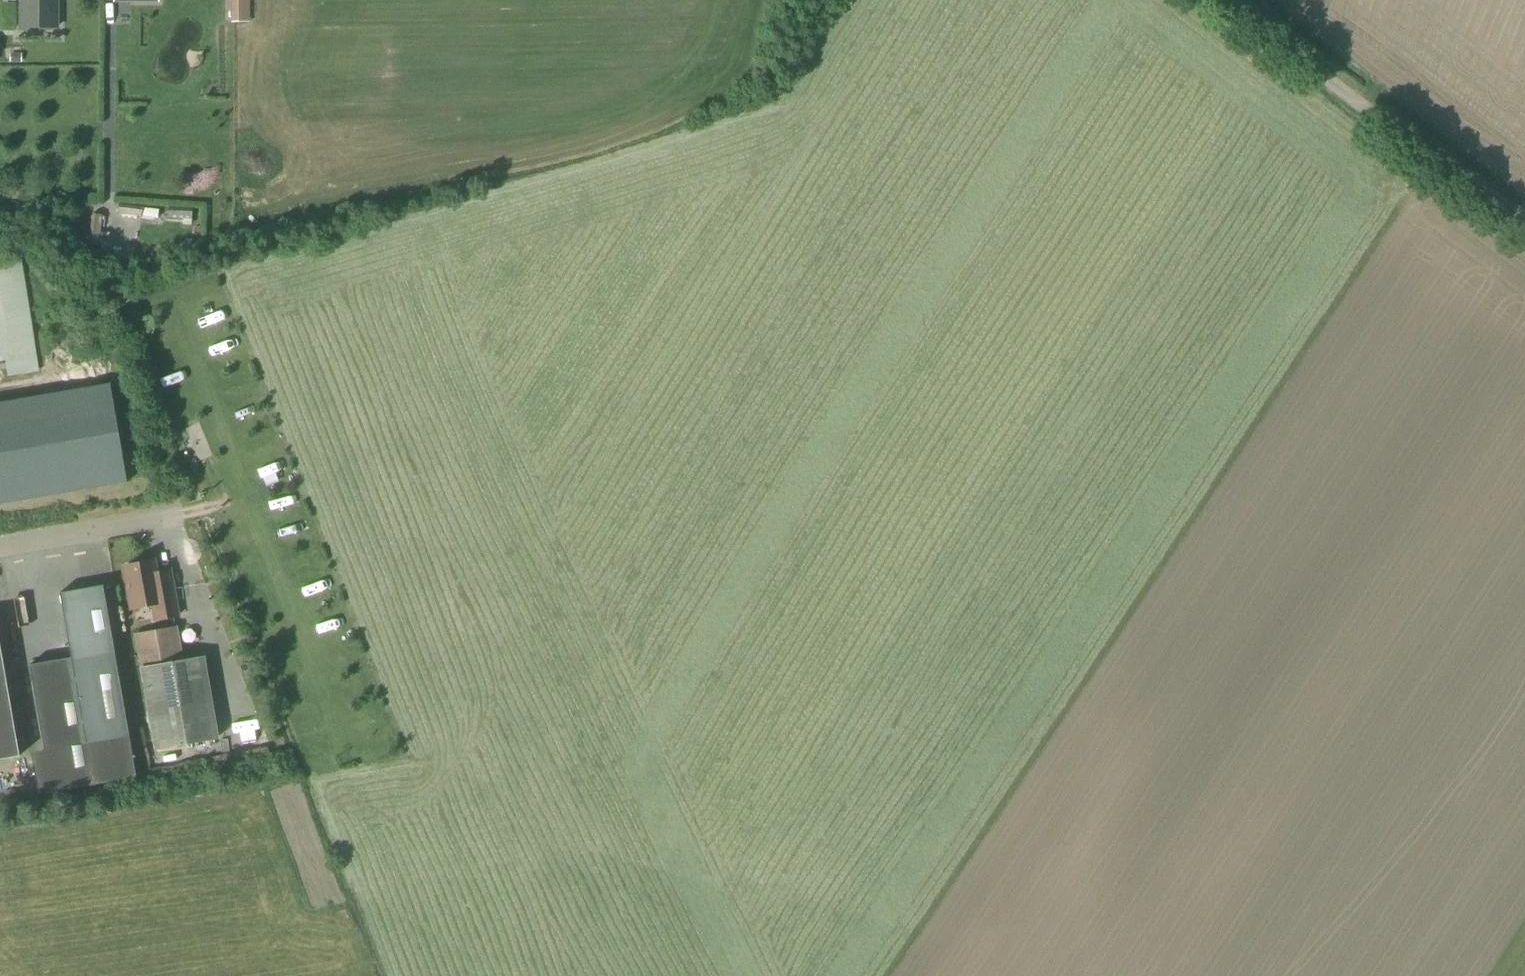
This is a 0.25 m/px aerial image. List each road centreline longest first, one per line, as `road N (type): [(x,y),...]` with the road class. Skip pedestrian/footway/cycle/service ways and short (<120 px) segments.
road 1 (unclassified): [(1524,230),(1232,0)]
road 2 (unclassified): [(0,550),(177,516)]

